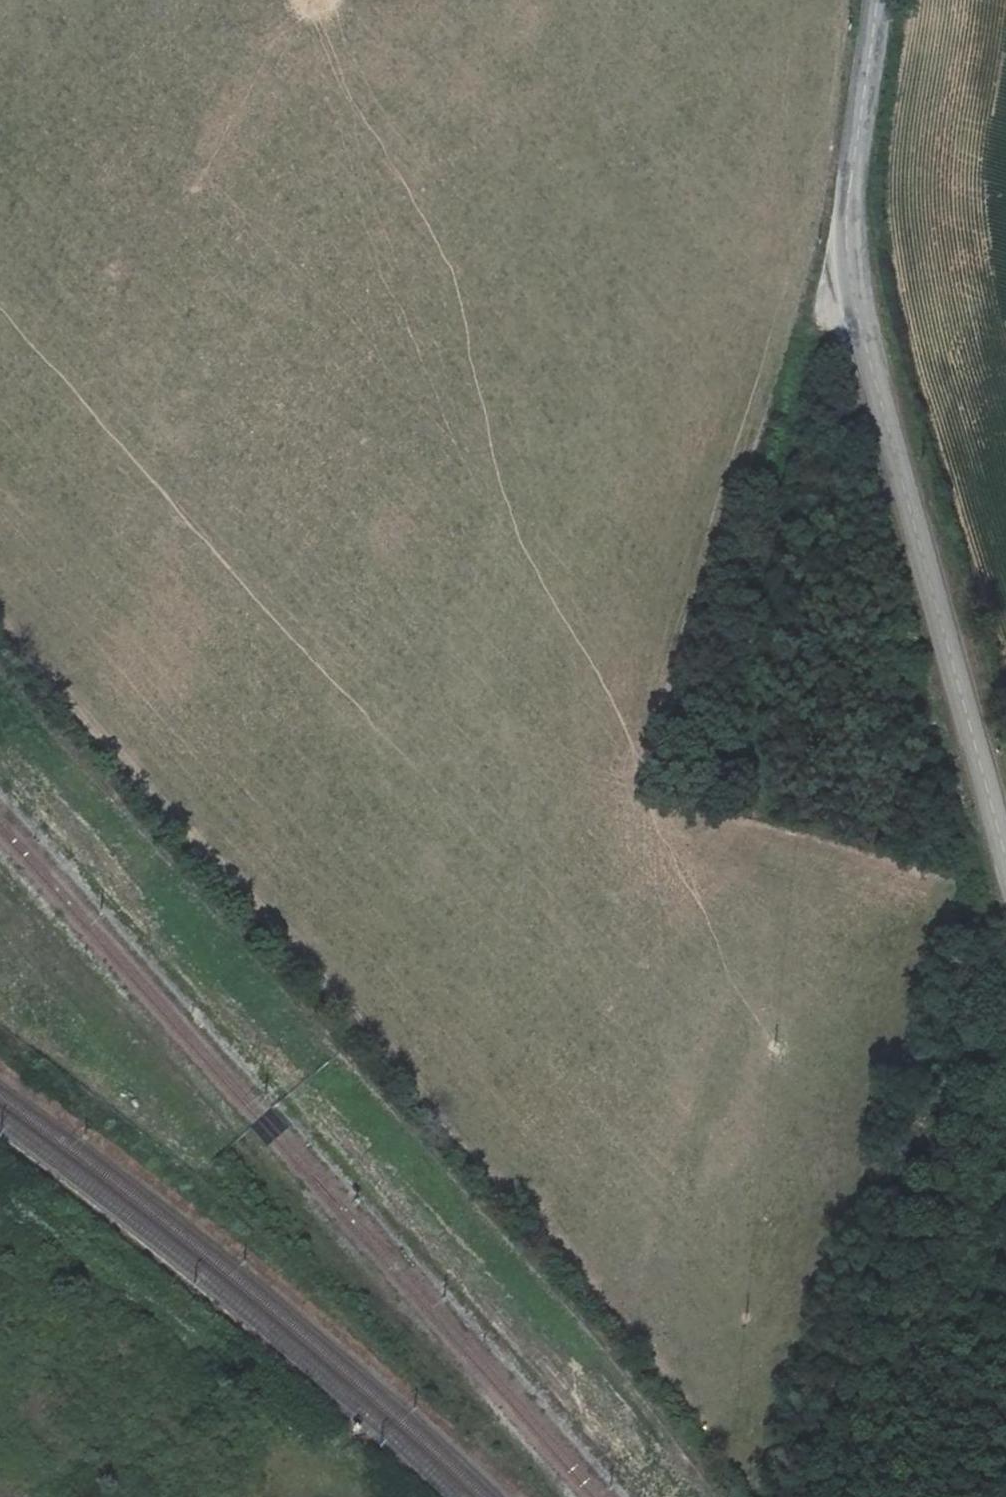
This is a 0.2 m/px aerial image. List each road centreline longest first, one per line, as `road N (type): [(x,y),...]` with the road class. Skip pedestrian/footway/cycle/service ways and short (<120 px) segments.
road 1 (tertiary): [(1005,859),(871,363),(854,264),(849,190),(876,0)]

